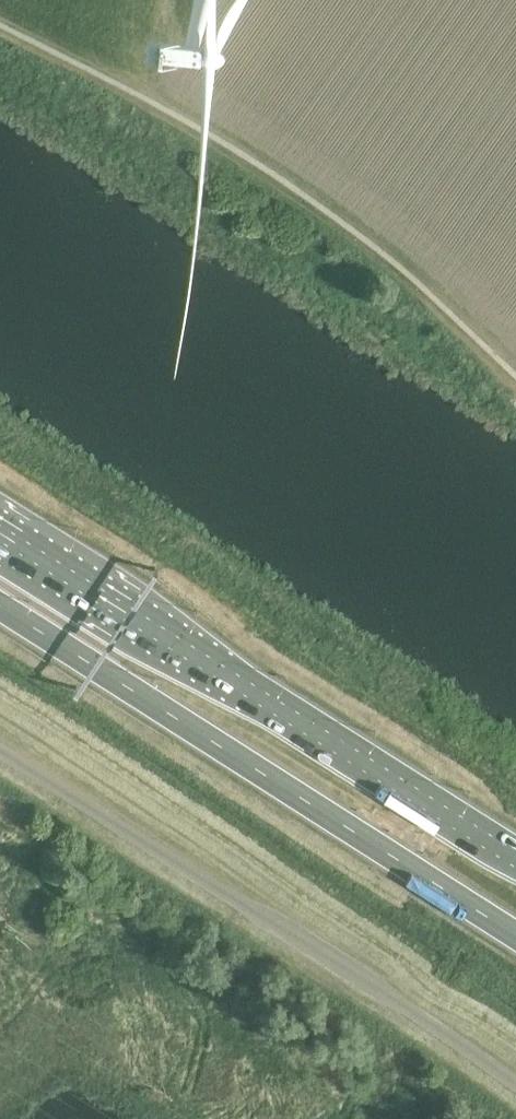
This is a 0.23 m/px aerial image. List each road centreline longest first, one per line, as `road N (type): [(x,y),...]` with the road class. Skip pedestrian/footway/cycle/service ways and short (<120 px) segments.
road 1 (unclassified): [(515,1083),(0,749)]
road 2 (trunk): [(0,606),(515,936)]
road 3 (trunk): [(515,853),(0,534)]

